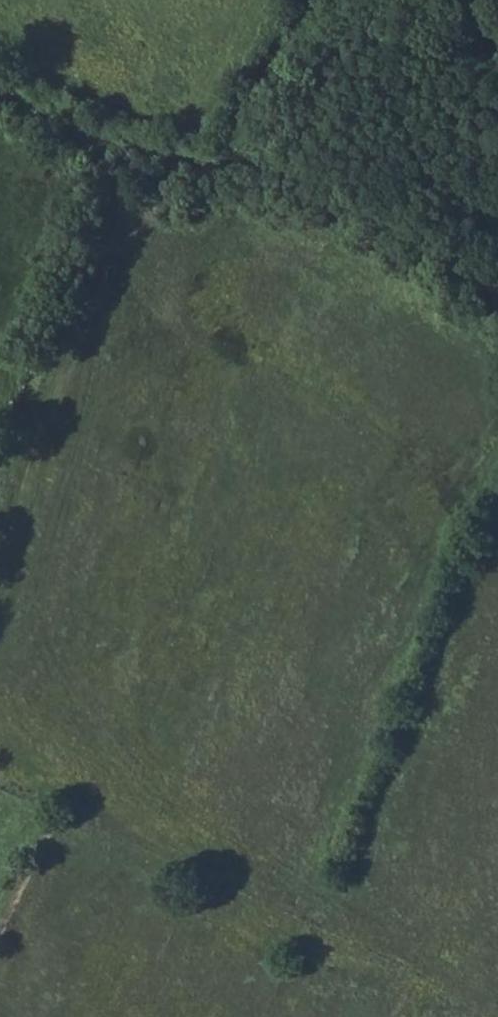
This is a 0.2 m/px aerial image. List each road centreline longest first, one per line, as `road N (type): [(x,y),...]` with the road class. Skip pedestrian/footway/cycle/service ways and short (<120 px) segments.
road 1 (track): [(0,89),(108,142),(317,190),(414,233),(497,299)]

